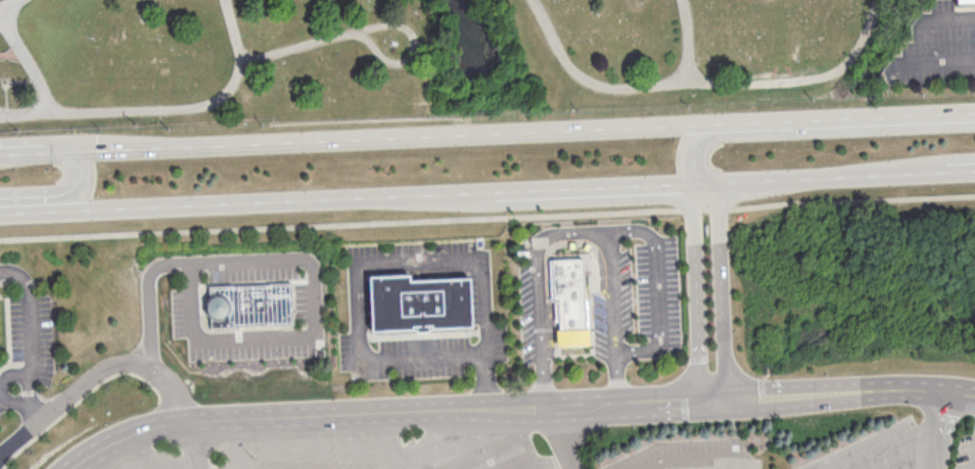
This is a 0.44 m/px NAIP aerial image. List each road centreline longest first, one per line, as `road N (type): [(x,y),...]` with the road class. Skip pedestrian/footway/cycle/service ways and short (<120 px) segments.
road 1 (secondary): [(974,109),(71,148)]
road 2 (residential): [(71,468),(103,447),(181,421),(945,390)]
road 3 (secondary): [(0,214),(495,194)]
road 4 (secondary): [(974,124),(708,137),(693,149),(694,186)]
road 5 (residential): [(694,186),(702,399)]
road 6 (residential): [(728,397),(717,185)]
road 7 (secondary): [(495,194),(694,186)]
road 8 (secondary): [(826,181),(974,157)]
road 9 (secondary): [(826,181),(974,175)]
road 10 (secondary): [(694,186),(826,181)]

